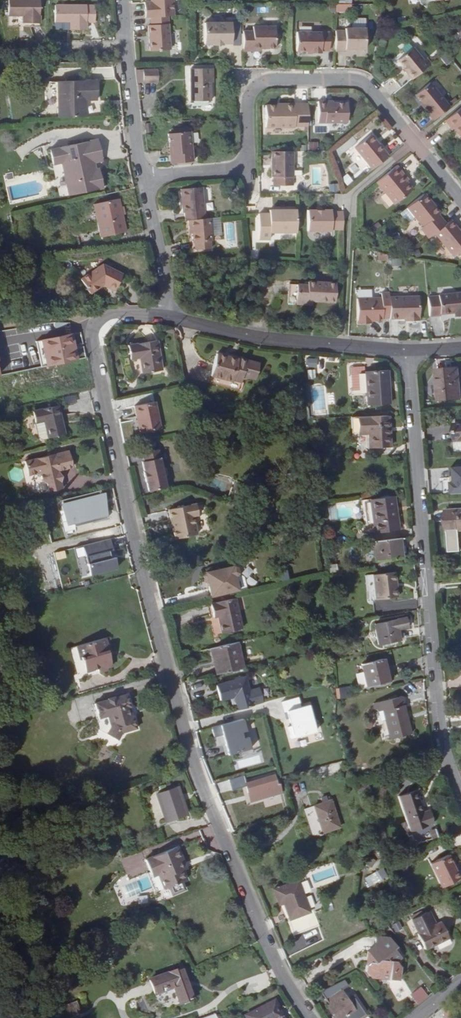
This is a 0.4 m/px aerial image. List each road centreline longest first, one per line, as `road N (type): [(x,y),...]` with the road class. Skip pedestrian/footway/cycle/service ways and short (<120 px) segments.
road 1 (residential): [(101,319),(96,343),(117,448),(159,638),(203,786),(263,933),(314,1017)]
road 2 (residential): [(409,353),(436,678),(460,792)]
road 3 (residential): [(145,178),(242,170),(250,100),(267,83),(355,83),(460,206)]
road 4 (residential): [(167,315),(283,342),(409,353)]
road 5 (residential): [(123,0),(145,178)]
road 6 (residential): [(145,178),(167,315)]

